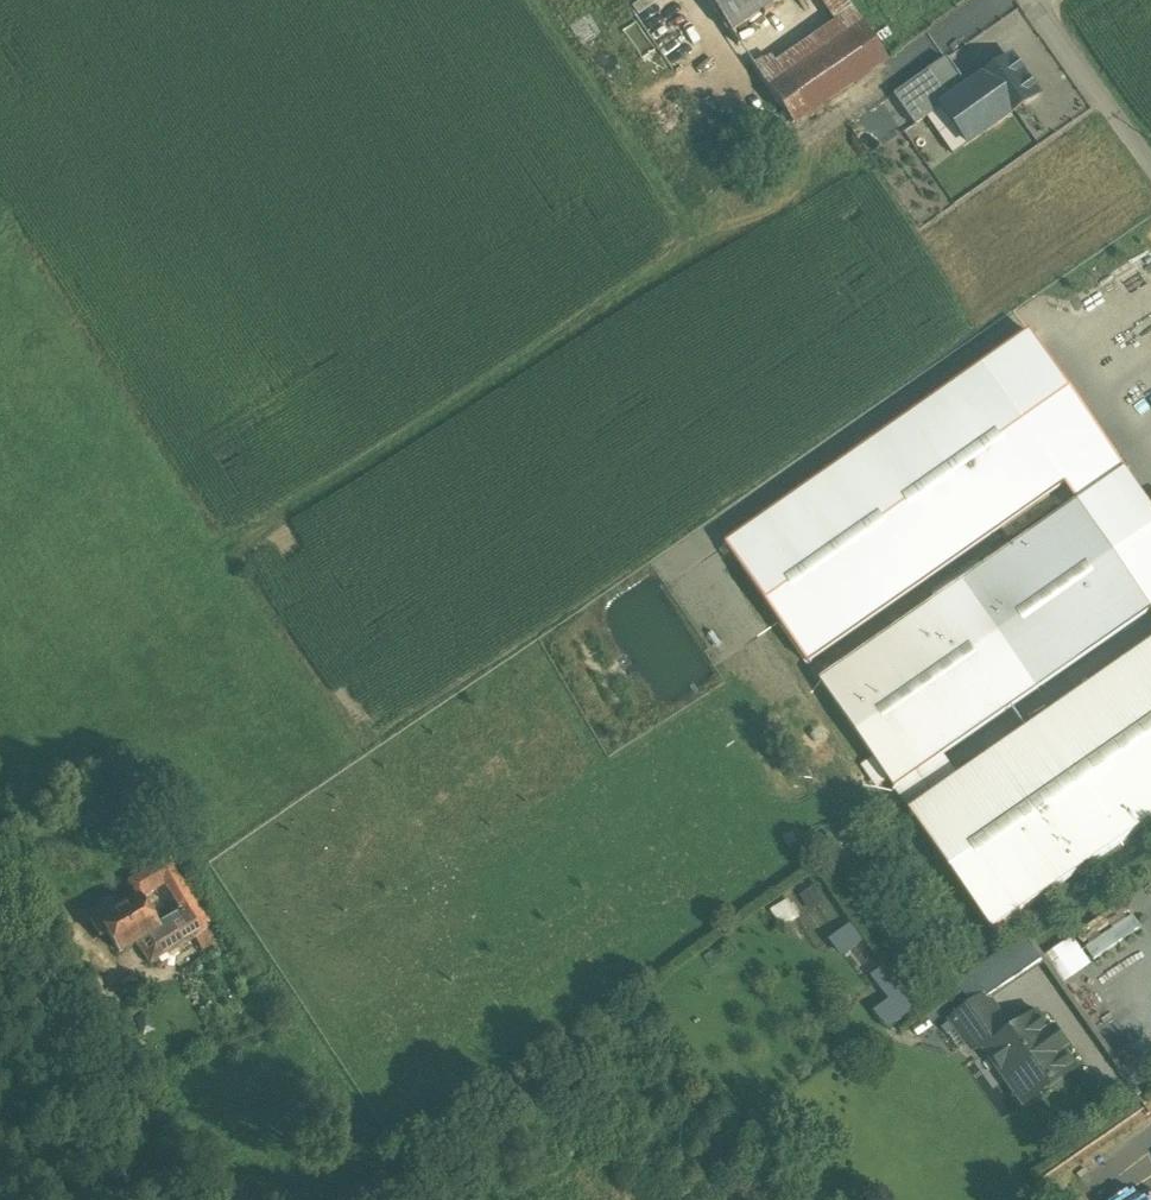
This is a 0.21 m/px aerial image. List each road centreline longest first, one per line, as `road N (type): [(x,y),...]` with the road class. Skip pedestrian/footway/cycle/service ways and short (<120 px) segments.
road 1 (track): [(562,1027),(863,815)]
road 2 (track): [(79,1010),(162,1199)]
road 3 (residential): [(1150,167),(1032,0)]

